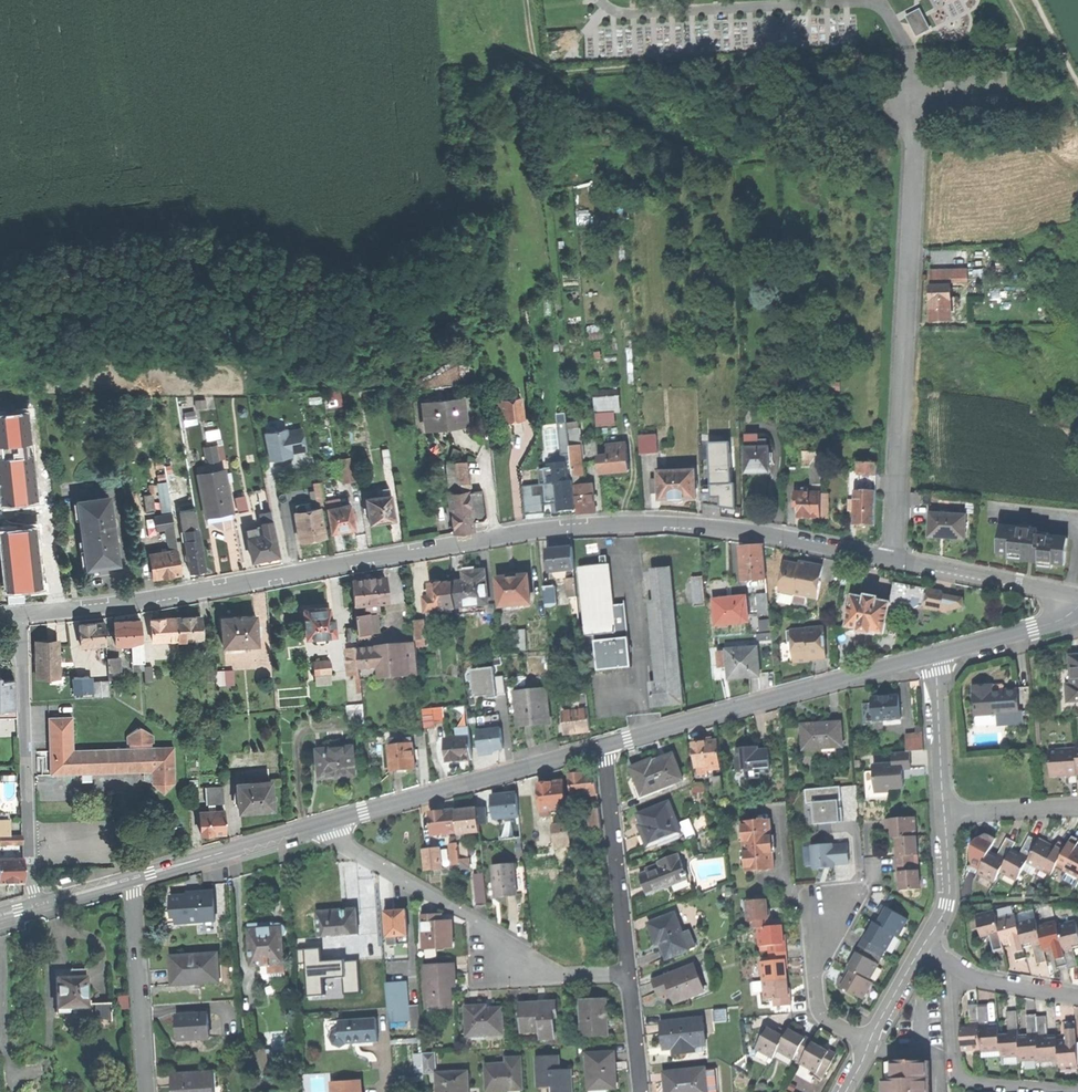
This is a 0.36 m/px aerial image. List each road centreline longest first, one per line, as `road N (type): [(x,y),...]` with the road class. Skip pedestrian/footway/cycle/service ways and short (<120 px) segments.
road 1 (tertiary): [(1077,597),(772,534),(627,522),(20,614)]
road 2 (track): [(524,0),(535,76),(909,57),(915,98)]
road 3 (residential): [(628,973),(567,975),(337,836),(328,822)]
road 4 (tertiary): [(935,654),(602,744)]
road 5 (residential): [(20,614),(36,904)]
road 6 (tertiary): [(602,744),(328,822)]
road 7 (residential): [(628,973),(602,744)]
road 8 (residential): [(960,970),(952,992),(962,1077),(976,1085),(1077,1091)]
road 9 (residential): [(146,1091),(132,878)]
road 10 (tertiary): [(328,822),(132,878)]
road 11 (residential): [(943,816),(935,654)]
road 12 (residential): [(868,1043),(824,1018),(815,1001),(813,951),(826,918)]
road 13 (tertiary): [(1077,607),(1034,629),(935,654)]
road 14 (residential): [(923,946),(947,903),(943,816)]
road 15 (residential): [(943,816),(1077,807)]
road 16 (residential): [(960,970),(1077,997)]

